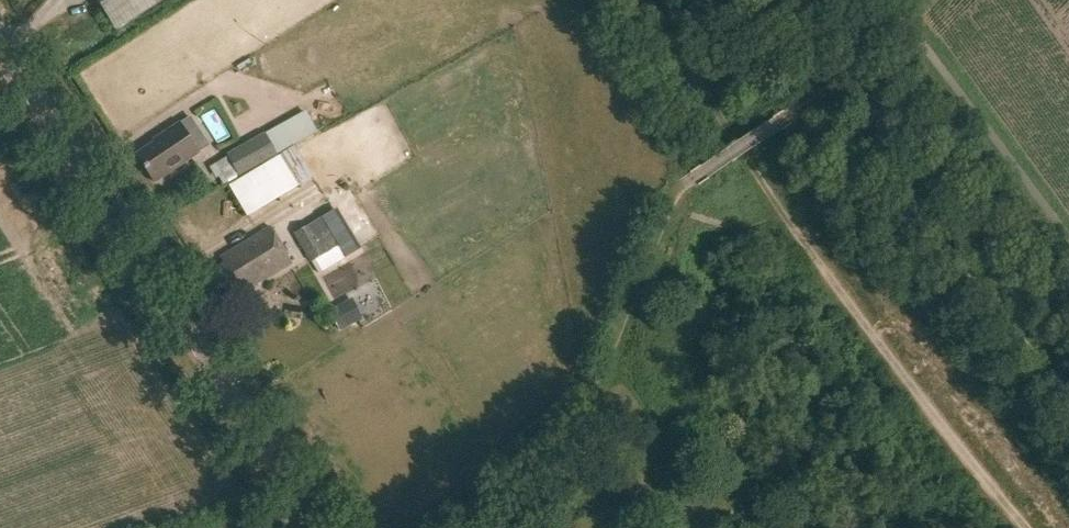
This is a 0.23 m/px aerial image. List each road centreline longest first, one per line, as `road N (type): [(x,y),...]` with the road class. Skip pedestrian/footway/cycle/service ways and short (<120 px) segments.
road 1 (tertiary): [(321,527),(0,45)]
road 2 (track): [(781,214),(1025,527)]
road 3 (track): [(650,0),(781,214)]

